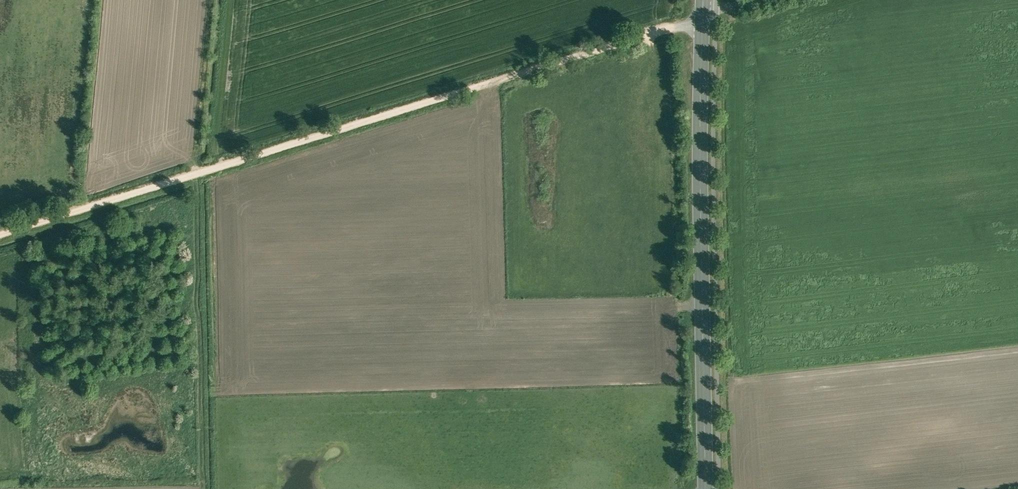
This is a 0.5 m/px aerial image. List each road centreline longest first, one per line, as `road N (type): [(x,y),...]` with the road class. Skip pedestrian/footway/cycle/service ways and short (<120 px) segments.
road 1 (unclassified): [(0,240),(703,17)]
road 2 (primary): [(707,488),(703,17)]

